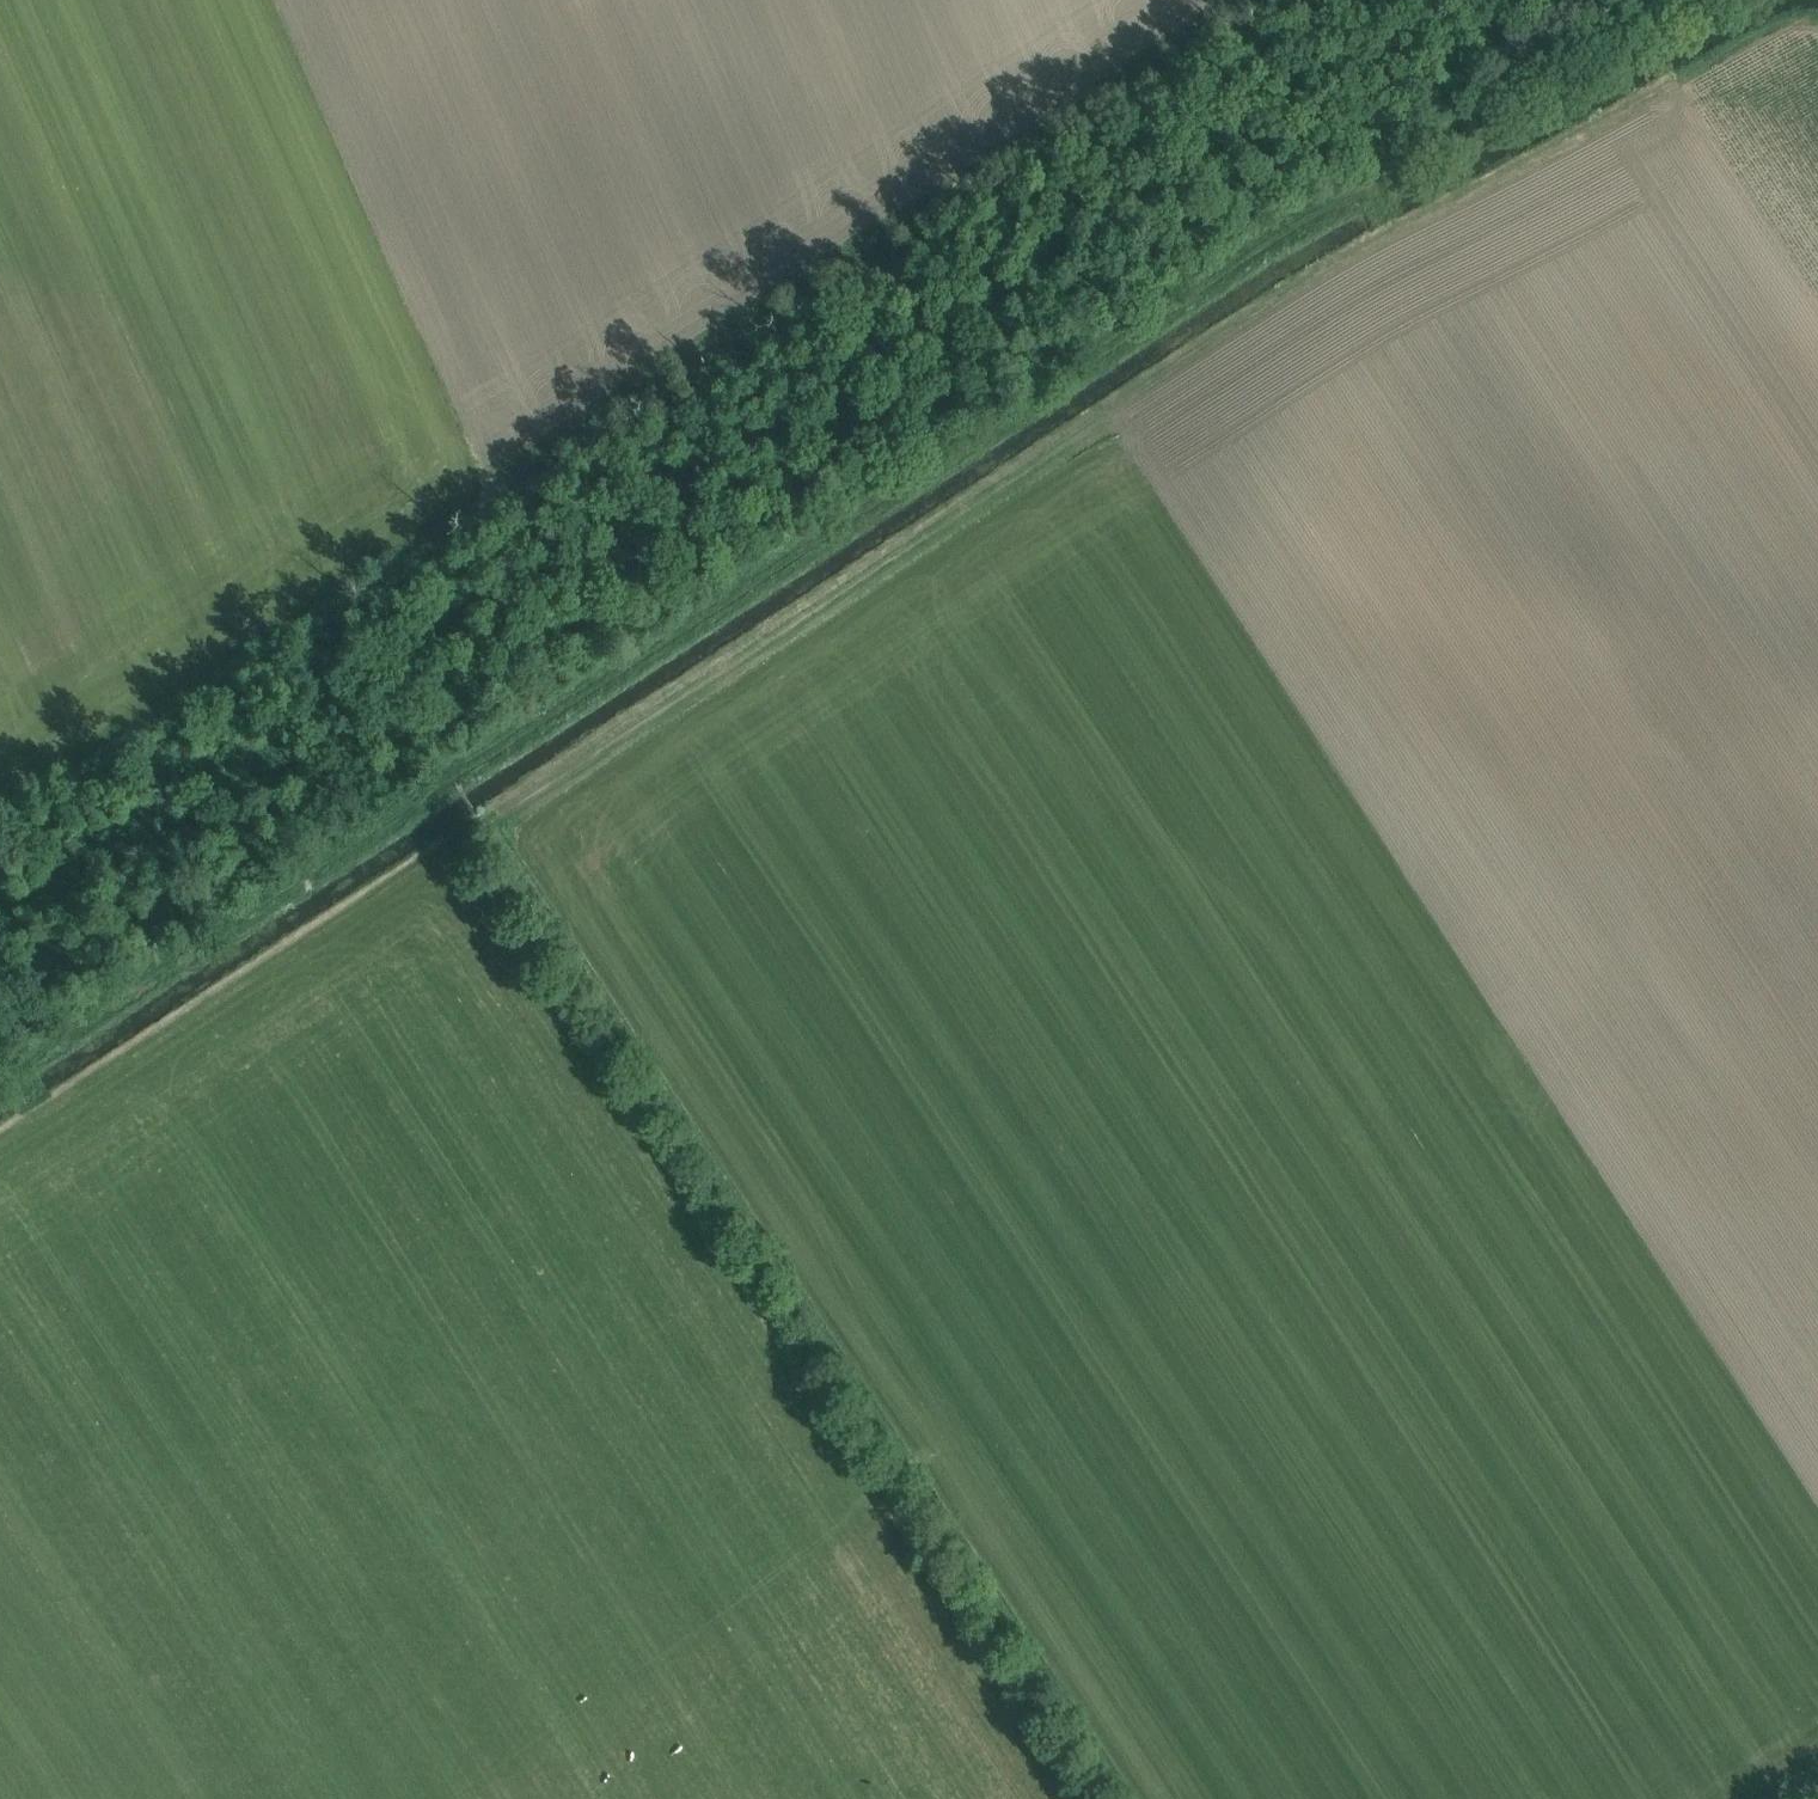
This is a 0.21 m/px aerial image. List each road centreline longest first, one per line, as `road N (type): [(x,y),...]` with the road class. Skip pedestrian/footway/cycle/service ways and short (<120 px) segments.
road 1 (track): [(15,1079),(1354,179)]
road 2 (track): [(1354,179),(1480,94),(1565,0)]

